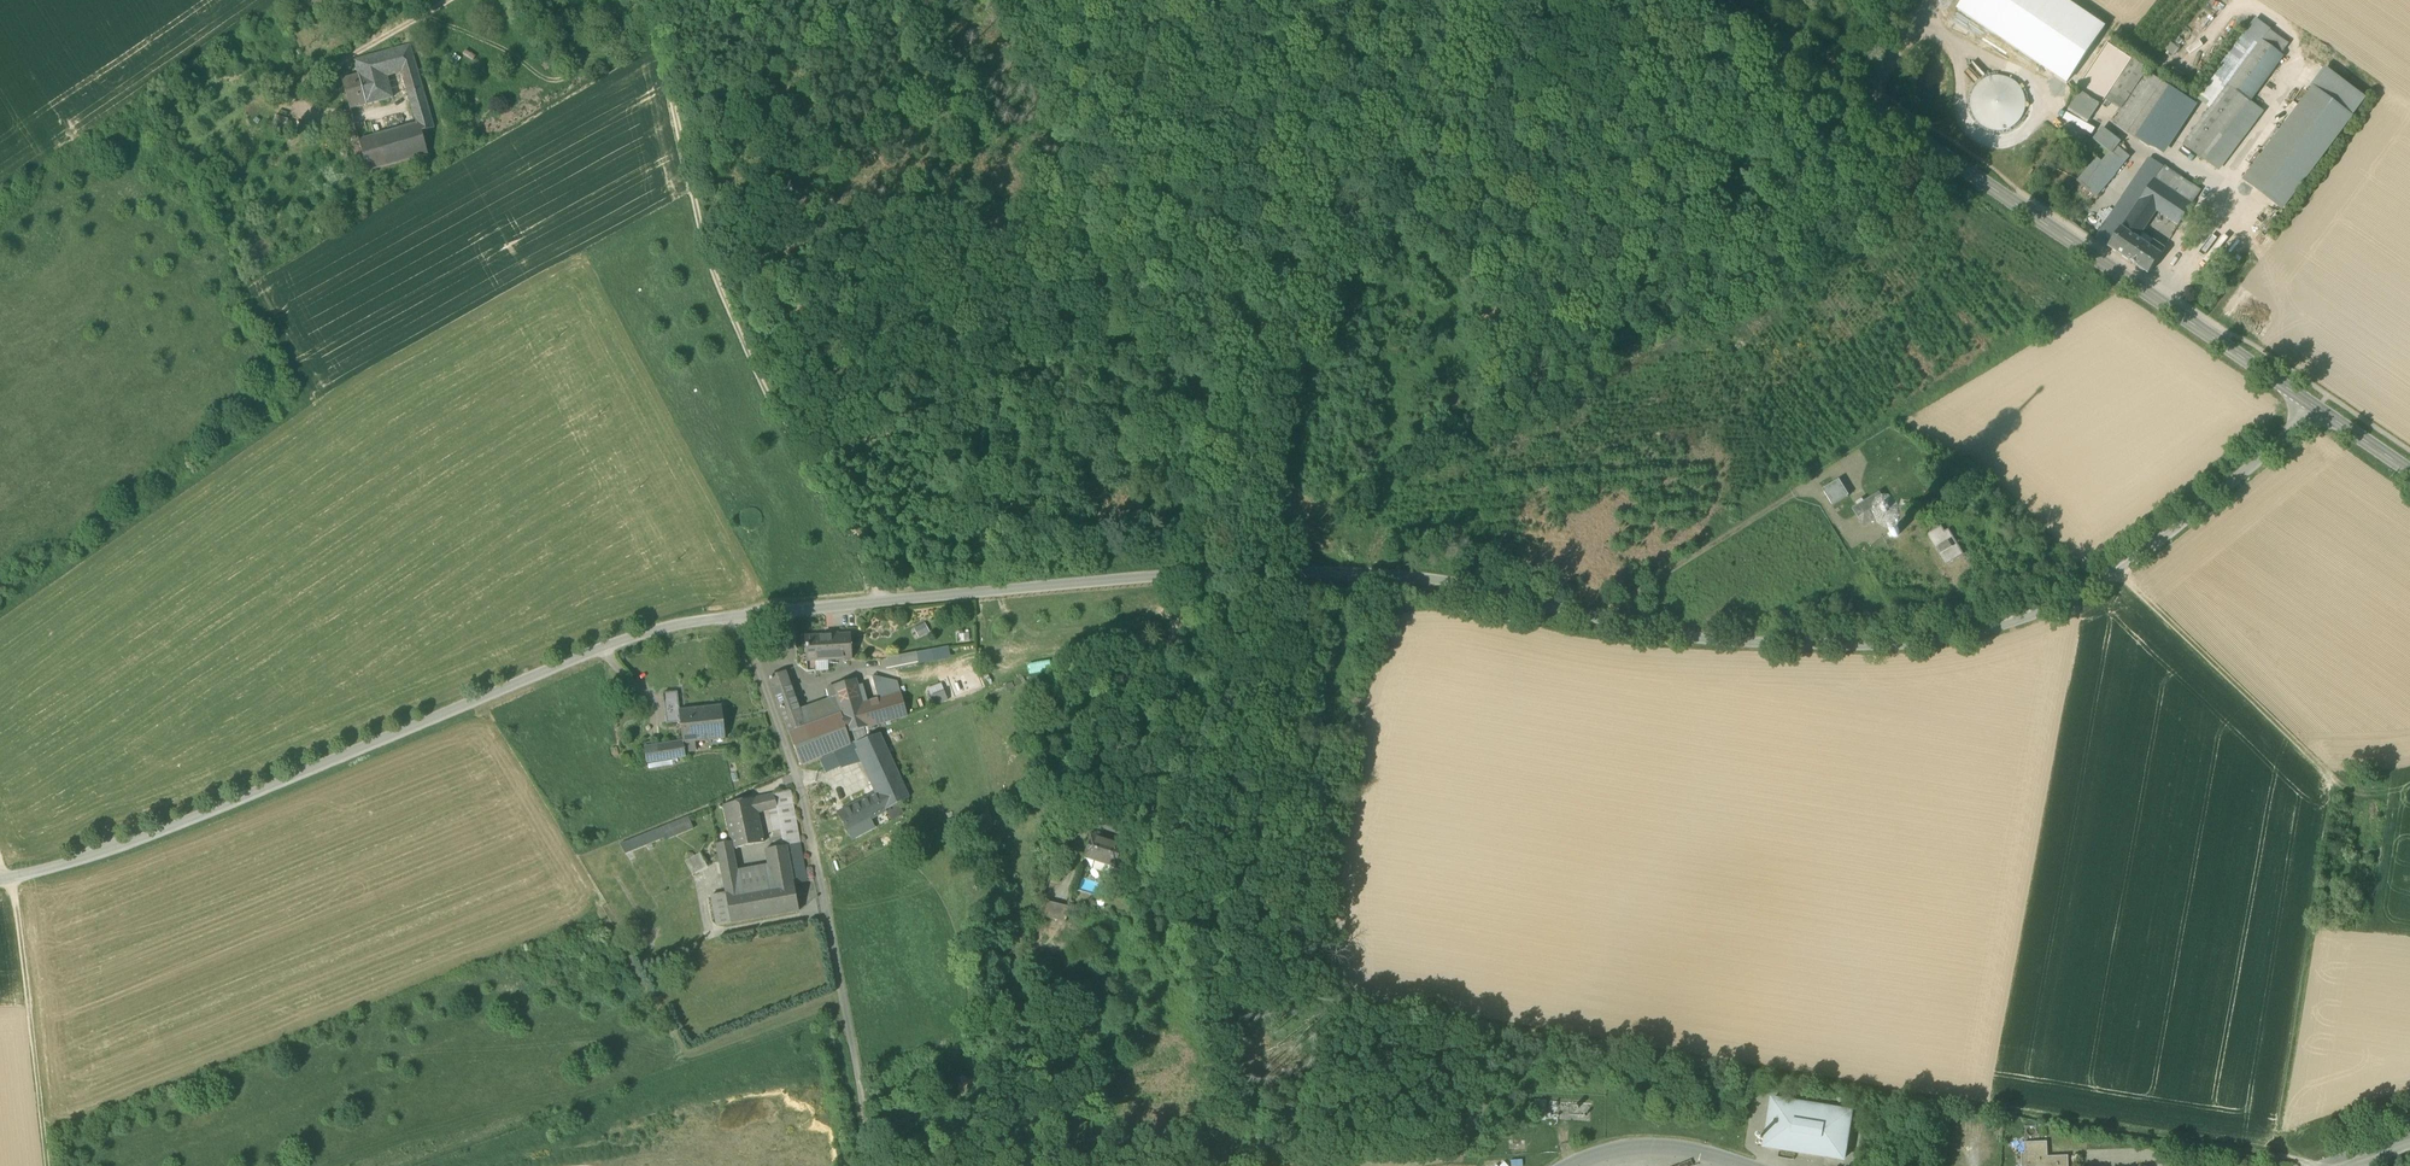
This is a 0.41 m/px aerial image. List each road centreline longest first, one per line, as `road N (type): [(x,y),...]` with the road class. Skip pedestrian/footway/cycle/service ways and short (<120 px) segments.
road 1 (unclassified): [(737,625),(1193,573),(1306,574),(1461,584),(1693,641),(1899,649),(2061,604),(2117,572),(2316,408)]
road 2 (track): [(2327,1165),(1482,1024)]
road 3 (unclassified): [(0,879),(170,834),(638,640),(737,625)]
road 4 (secondary): [(2316,408),(1712,0)]
road 5 (track): [(1482,1024),(1242,985),(1234,969),(1306,574)]
road 6 (unclassified): [(873,1165),(798,779),(737,625)]
road 7 (track): [(2334,781),(2266,1154)]
road 8 (track): [(2117,572),(2334,781),(2385,789)]
road 9 (track): [(48,1165),(17,901),(0,861)]
road 10 (track): [(1785,49),(1751,90),(1714,185),(1706,321)]
road 11 (track): [(1397,178),(1428,155),(1473,91),(1561,0)]
road 12 (track): [(1482,1024),(1451,1152),(1349,1165)]
road 13 (track): [(806,463),(967,404),(973,357)]

